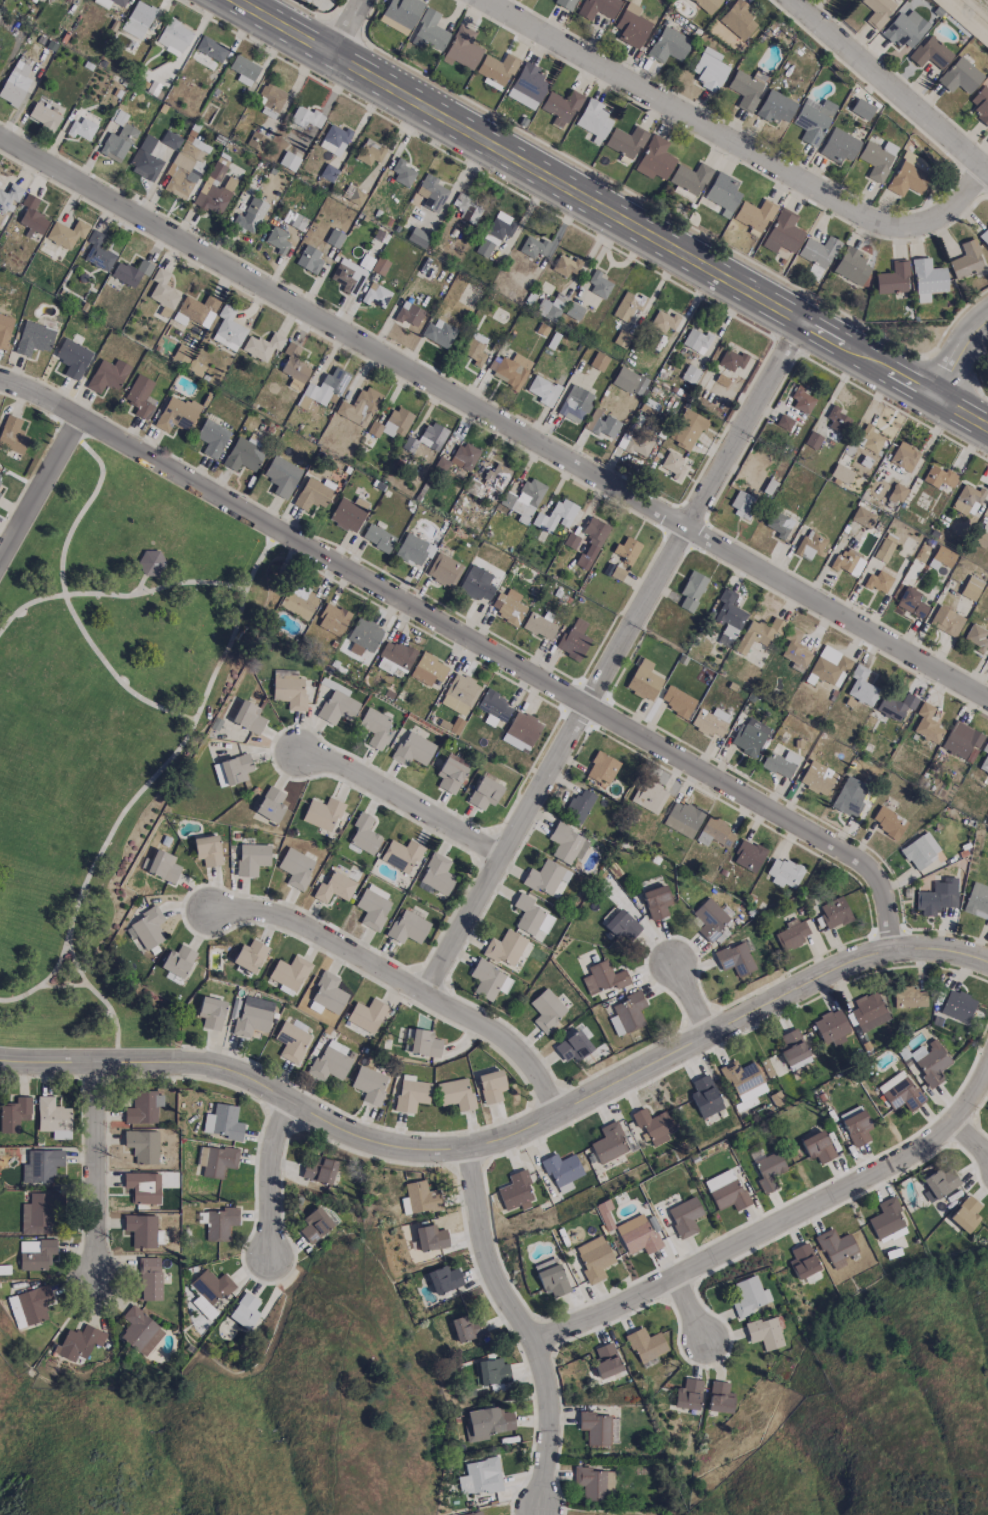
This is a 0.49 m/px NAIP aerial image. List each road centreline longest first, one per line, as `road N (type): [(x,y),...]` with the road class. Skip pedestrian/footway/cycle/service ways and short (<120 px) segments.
road 1 (residential): [(987,703),(0,144)]
road 2 (residential): [(899,949),(874,874),(0,381)]
road 3 (residential): [(987,966),(968,955),(899,949),(712,1035),(563,1119),(473,1156),(410,1150),(358,1133),(214,1066),(0,1059)]
road 4 (secondary): [(938,400),(239,0)]
road 5 (residential): [(426,997),(806,327)]
road 6 (residential): [(473,0),(704,142),(882,227),(942,216),(987,174)]
road 7 (residential): [(987,1081),(956,1125),(914,1156),(676,1279),(533,1336)]
road 8 (residential): [(563,1119),(536,1064),(498,1035),(274,917),(213,913)]
road 9 (residential): [(473,1156),(500,1276),(548,1373),(554,1435),(538,1510)]
road 10 (residential): [(793,0),(987,172)]
road 11 (residential): [(299,754),(338,765),(501,854)]
road 12 (residential): [(101,1064),(94,1277)]
road 13 (residential): [(77,421),(0,570)]
road 14 (residential): [(288,1104),(268,1258)]

